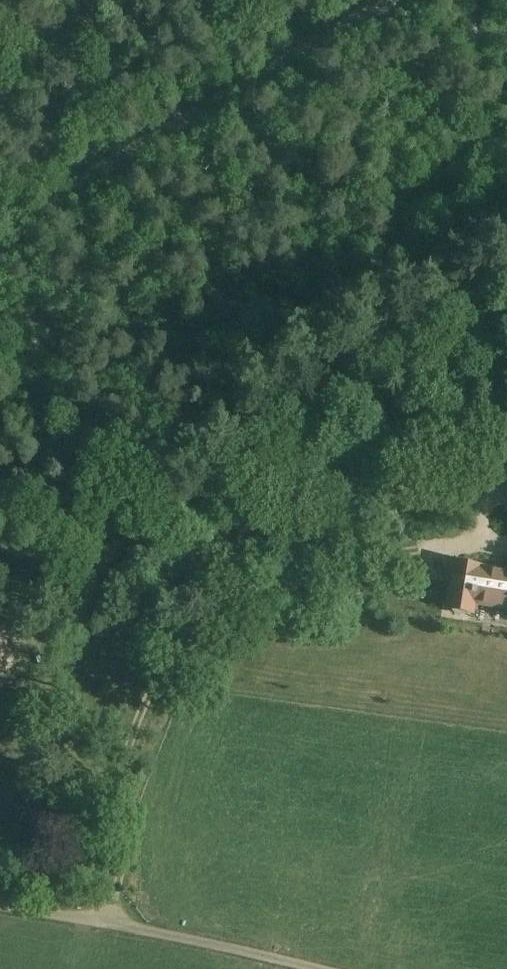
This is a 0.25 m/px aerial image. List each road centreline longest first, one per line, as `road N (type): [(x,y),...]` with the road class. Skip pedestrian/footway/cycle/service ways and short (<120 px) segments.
road 1 (track): [(506,198),(498,214),(211,292),(0,308)]
road 2 (unclassified): [(0,244),(204,103),(393,0)]
road 3 (track): [(0,904),(316,968)]
road 4 (track): [(472,0),(484,144),(506,184)]

